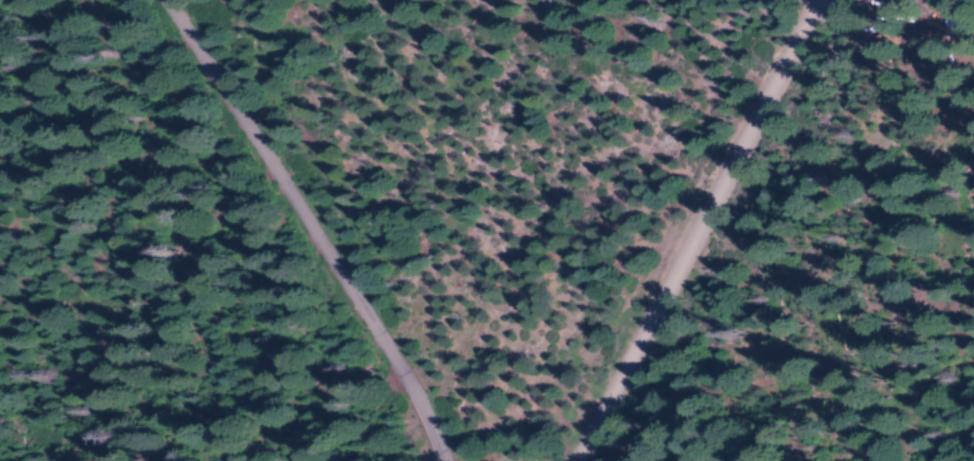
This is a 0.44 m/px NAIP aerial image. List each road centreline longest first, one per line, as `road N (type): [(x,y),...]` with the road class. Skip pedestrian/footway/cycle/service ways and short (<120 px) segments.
road 1 (residential): [(443,460),(407,379),(169,0)]
road 2 (residential): [(818,0),(577,460)]

